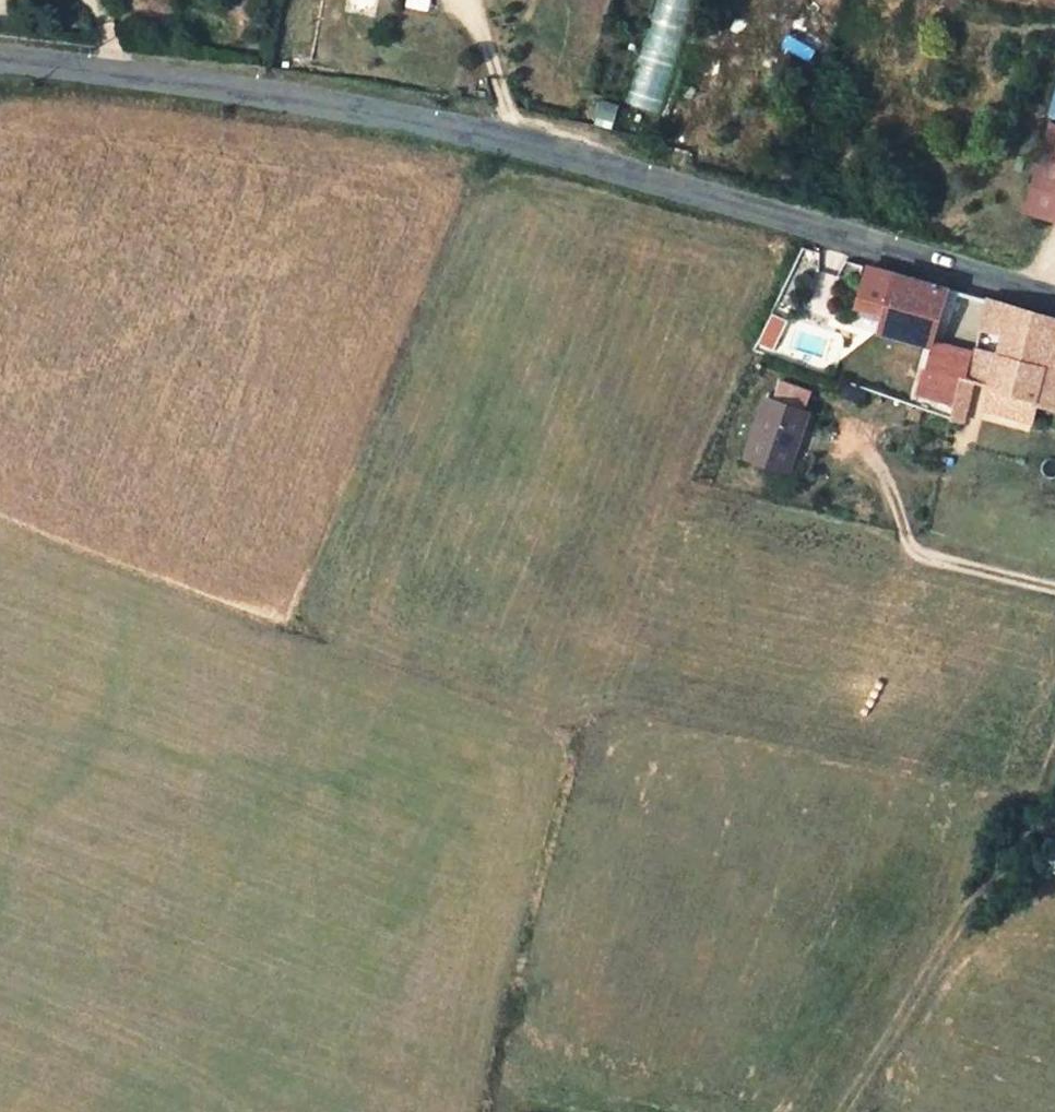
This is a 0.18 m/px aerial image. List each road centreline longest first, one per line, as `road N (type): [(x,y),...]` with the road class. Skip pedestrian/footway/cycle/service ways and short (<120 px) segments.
road 1 (unclassified): [(0,66),(483,137),(1054,302)]

